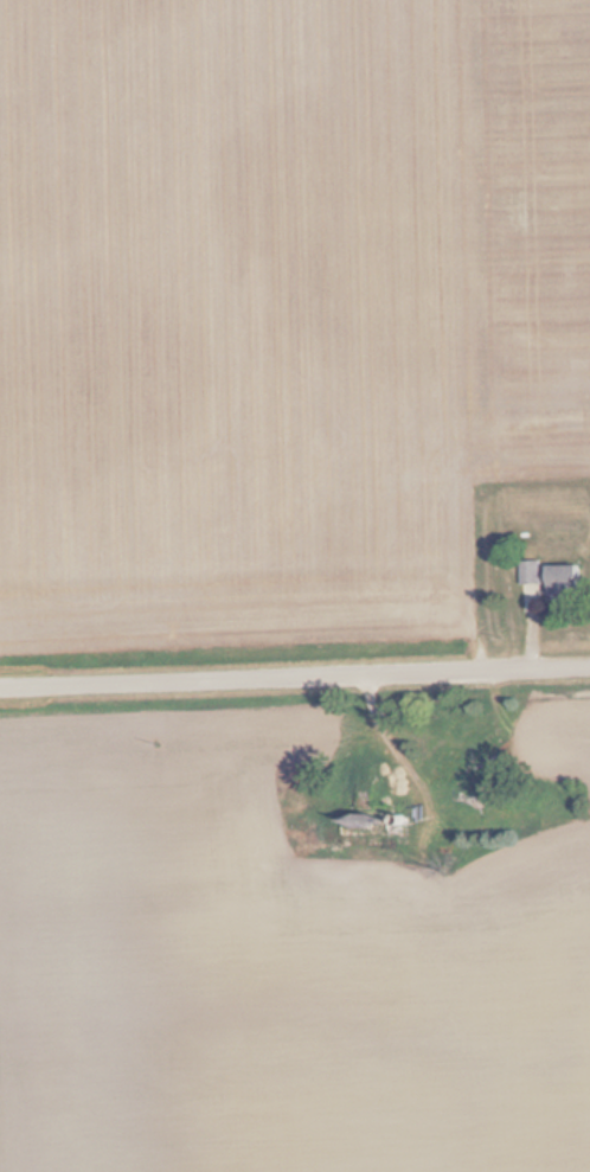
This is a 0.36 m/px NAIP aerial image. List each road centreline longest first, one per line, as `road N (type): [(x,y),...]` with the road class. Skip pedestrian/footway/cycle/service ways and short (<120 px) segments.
road 1 (residential): [(589,665),(0,687)]

